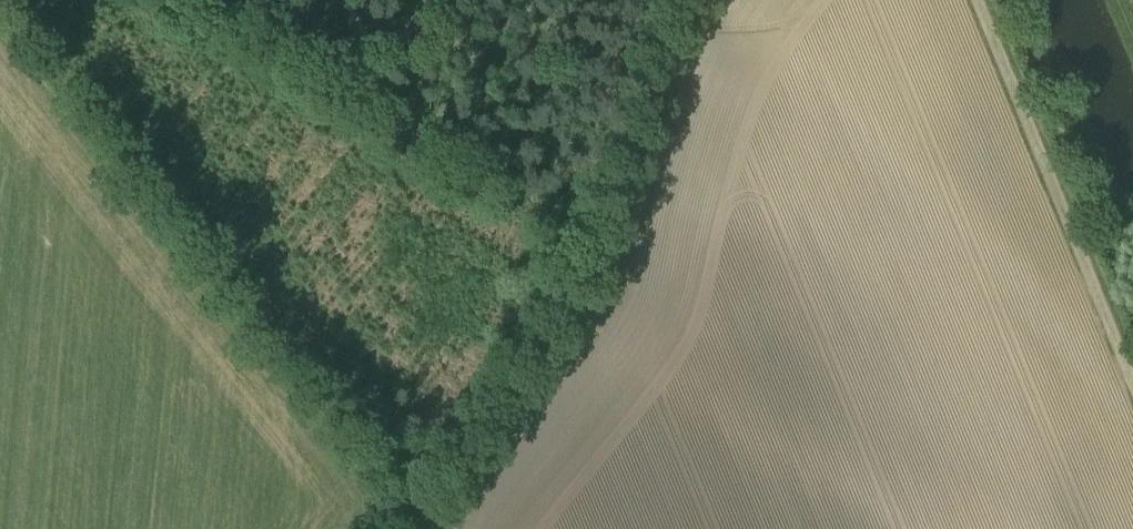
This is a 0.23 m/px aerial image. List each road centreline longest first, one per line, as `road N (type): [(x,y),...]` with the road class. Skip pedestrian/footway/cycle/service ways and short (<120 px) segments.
road 1 (track): [(1132,378),(977,0)]

